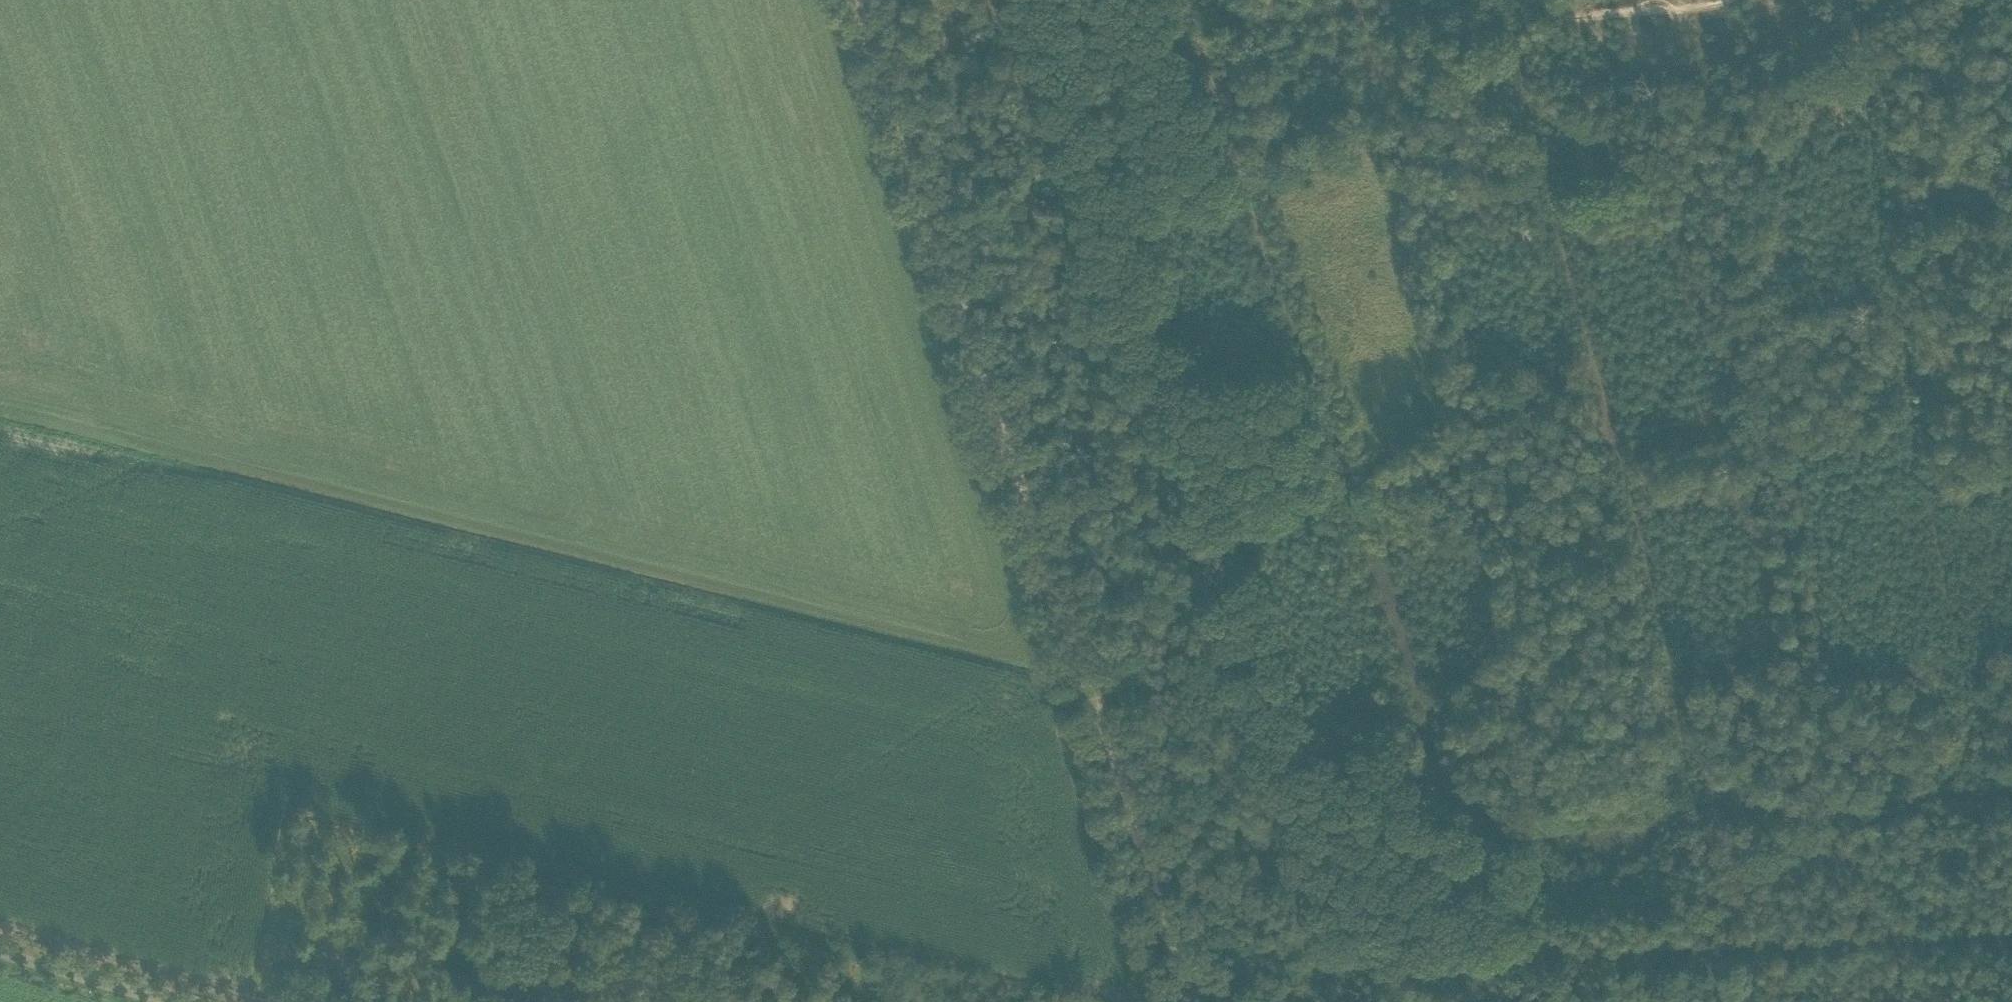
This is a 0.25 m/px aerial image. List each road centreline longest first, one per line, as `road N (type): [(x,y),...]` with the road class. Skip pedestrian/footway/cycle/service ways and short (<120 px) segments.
road 1 (track): [(1194,1001),(860,0)]
road 2 (track): [(0,925),(264,1001)]
road 3 (track): [(1539,0),(1564,15),(1704,13),(1733,0)]

